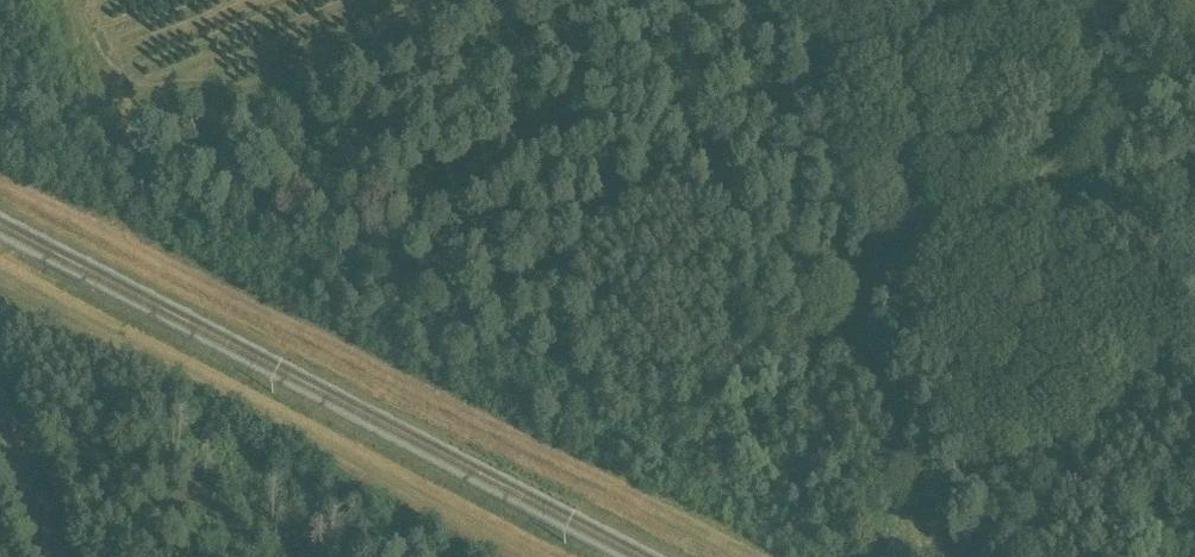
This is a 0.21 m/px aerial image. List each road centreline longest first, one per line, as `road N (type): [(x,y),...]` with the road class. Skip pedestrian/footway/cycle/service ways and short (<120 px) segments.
road 1 (track): [(1194,46),(903,251),(846,281),(835,302),(835,345),(891,448),(932,556)]
road 2 (track): [(772,556),(139,232)]
road 3 (track): [(143,123),(444,0)]
road 4 (track): [(95,0),(157,159)]

